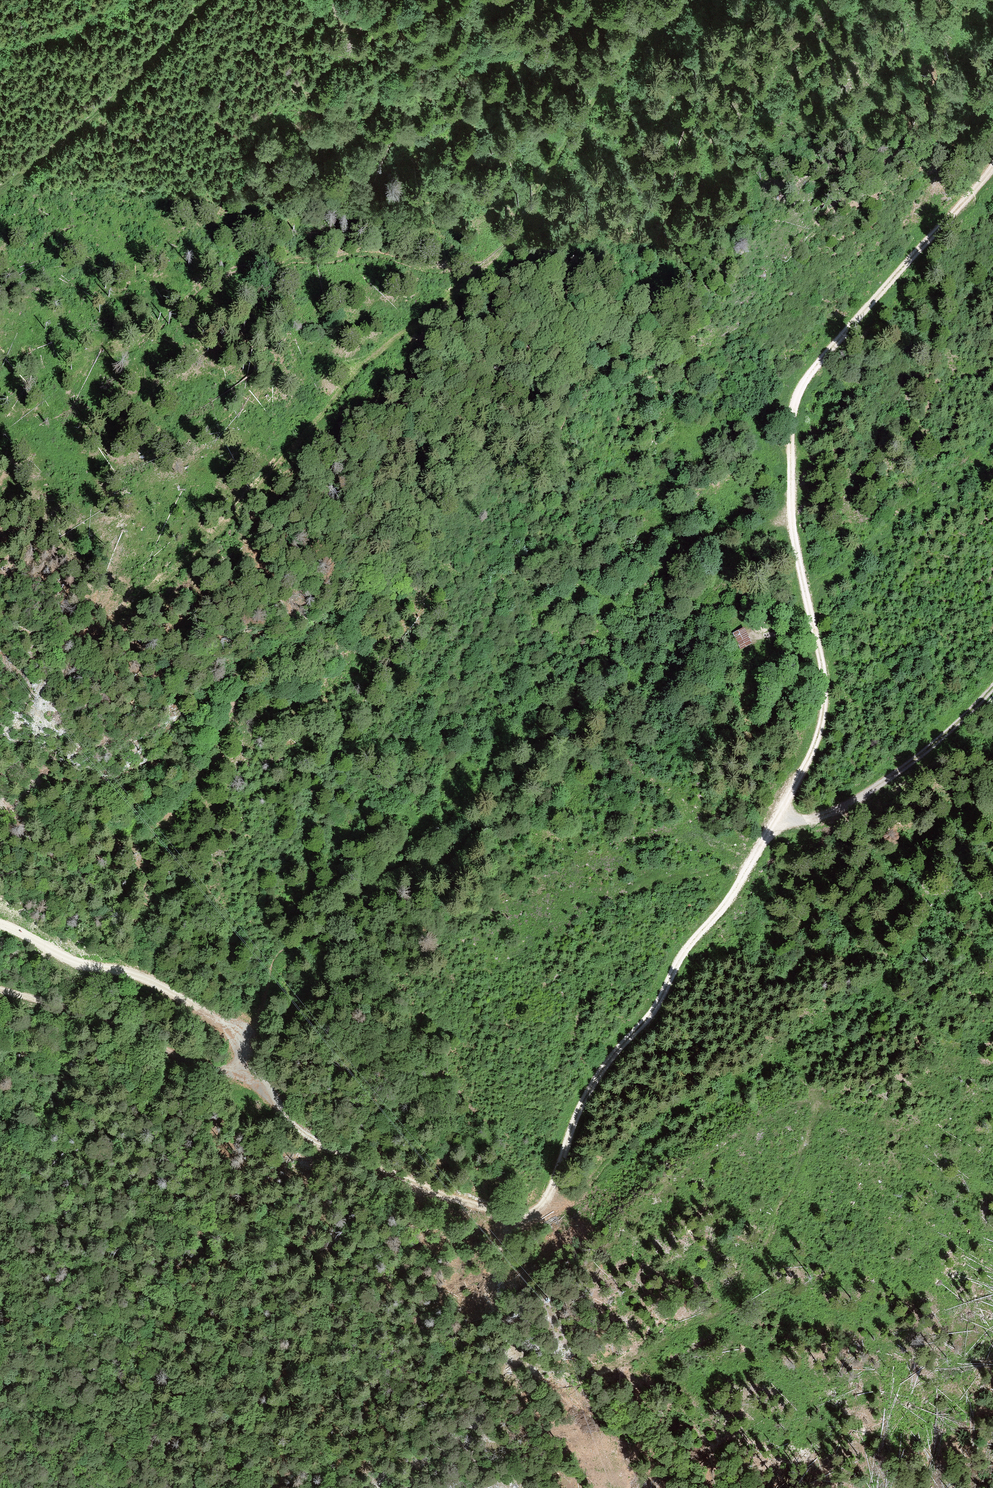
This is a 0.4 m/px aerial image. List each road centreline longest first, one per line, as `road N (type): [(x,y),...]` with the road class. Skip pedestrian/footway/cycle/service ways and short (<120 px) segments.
road 1 (track): [(992,173),(800,386),(788,483),(823,666),(819,730),(736,888),(586,1097),(547,1199),(514,1218)]
road 2 (track): [(689,0),(608,81),(498,256),(369,360),(223,531),(98,632)]
road 3 (track): [(518,1354),(593,1369),(628,1361),(744,1301),(818,1117),(814,1087),(779,1050)]
road 4 (track): [(514,1218),(324,1146),(241,1062)]
road 5 (track): [(209,0),(99,112),(0,187)]
road 6 (track): [(241,1034),(152,981),(70,959),(0,921)]
road 7 (track): [(777,818),(811,820),(850,806),(992,686)]
road 8 (track): [(241,1062),(221,1071),(199,1065),(104,1020)]
road 9 (track): [(514,1218),(492,1285),(497,1316),(518,1354)]

